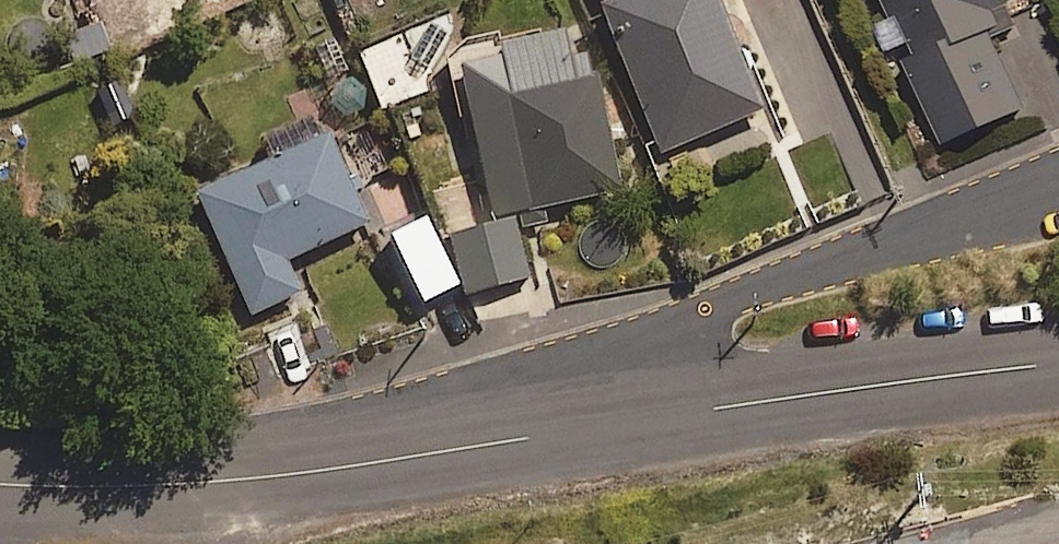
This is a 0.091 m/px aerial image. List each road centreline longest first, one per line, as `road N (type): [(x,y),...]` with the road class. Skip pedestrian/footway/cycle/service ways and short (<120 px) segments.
road 1 (tertiary): [(569,431),(272,473),(153,482),(0,478)]
road 2 (residential): [(569,431),(611,359),(647,333),(1058,188)]
road 3 (tertiary): [(1058,365),(569,431)]

